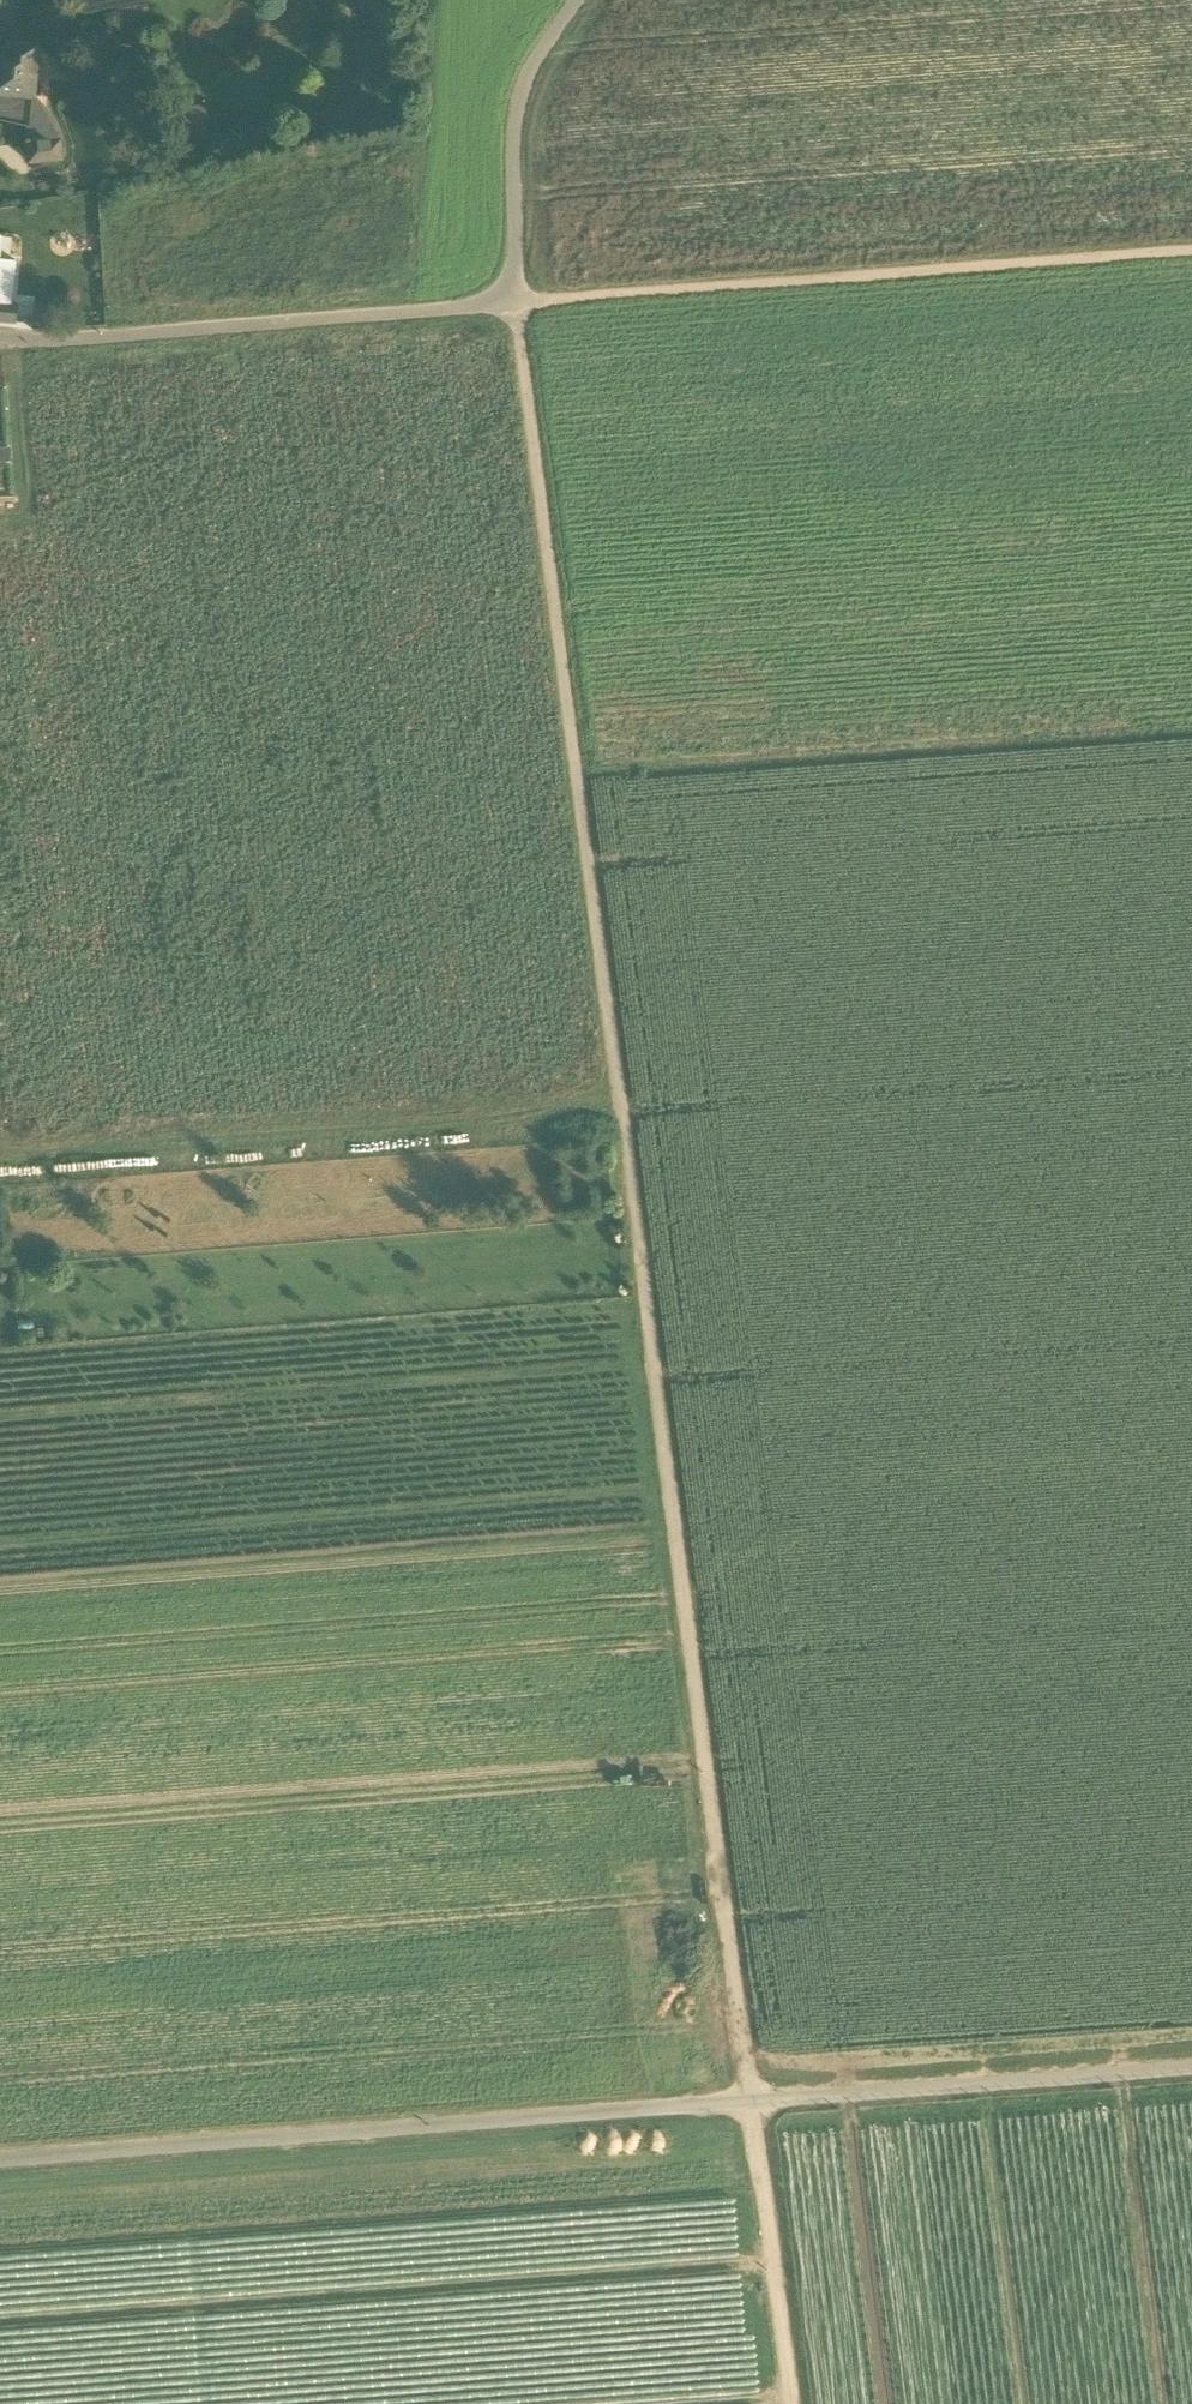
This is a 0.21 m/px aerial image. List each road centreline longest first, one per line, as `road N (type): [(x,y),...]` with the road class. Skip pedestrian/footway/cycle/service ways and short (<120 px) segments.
road 1 (track): [(513,306),(790,2403)]
road 2 (residential): [(0,338),(39,342),(1191,251)]
road 3 (track): [(1191,2065),(0,2158)]
road 4 (track): [(513,306),(518,85),(578,0)]

